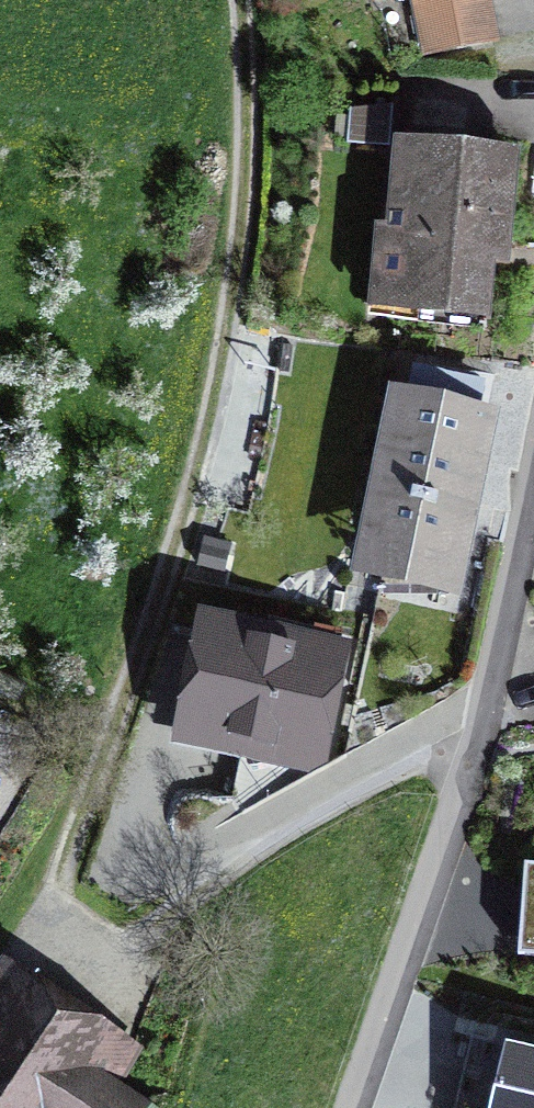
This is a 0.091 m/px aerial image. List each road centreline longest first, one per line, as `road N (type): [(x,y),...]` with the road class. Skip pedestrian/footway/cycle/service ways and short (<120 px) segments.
road 1 (residential): [(59,899),(215,407),(238,283),(246,166),(242,0)]
road 2 (unclassified): [(355,1107),(473,731),(533,453)]

